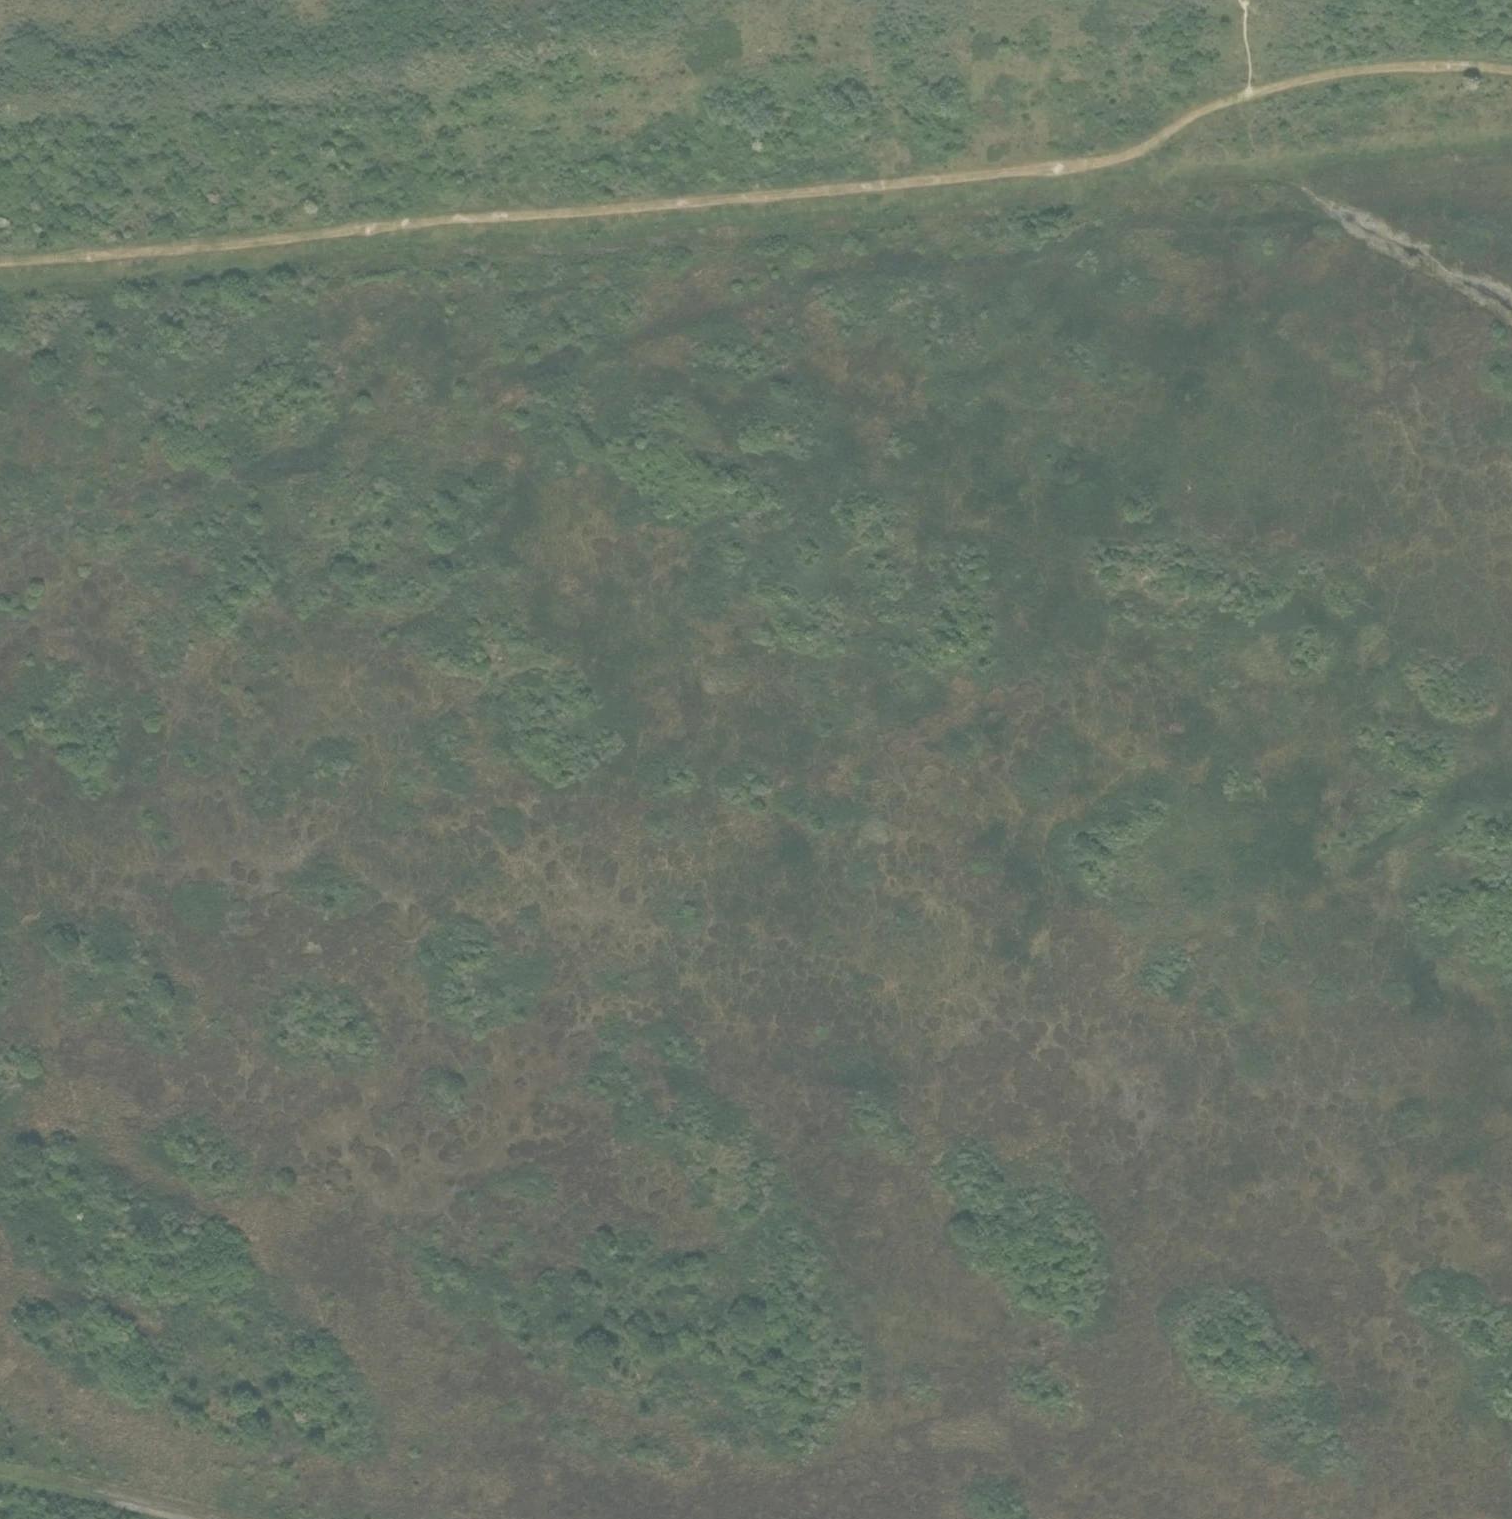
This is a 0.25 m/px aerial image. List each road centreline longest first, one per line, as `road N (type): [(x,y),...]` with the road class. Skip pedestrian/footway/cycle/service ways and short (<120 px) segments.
road 1 (track): [(0,257),(1131,154),(1251,85),(1371,60),(1511,72)]

